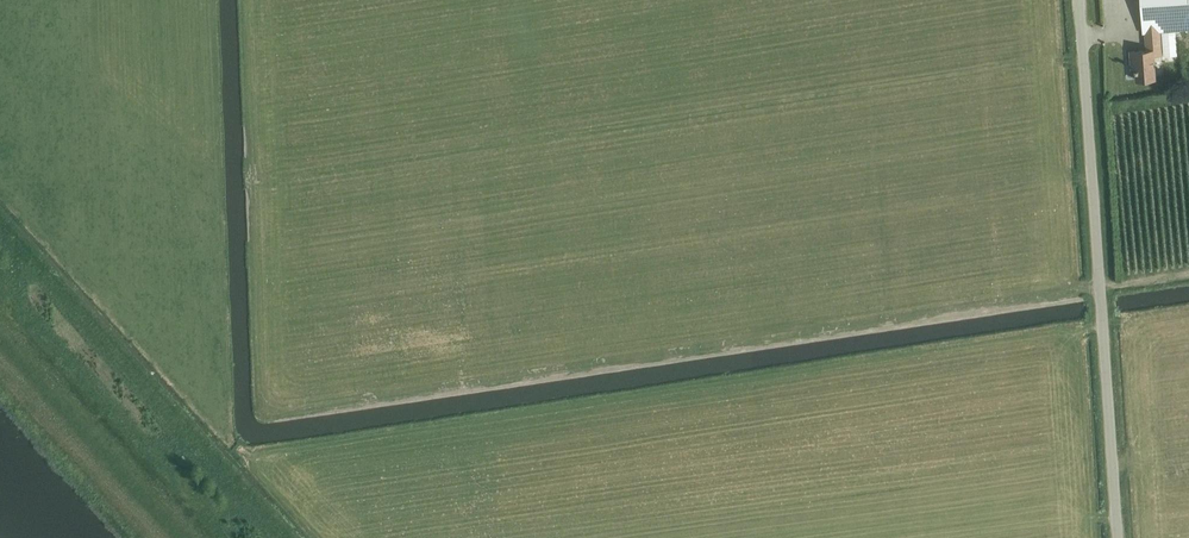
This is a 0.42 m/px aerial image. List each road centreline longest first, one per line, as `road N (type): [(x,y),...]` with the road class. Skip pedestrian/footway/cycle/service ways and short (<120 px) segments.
road 1 (unclassified): [(1117,537),(1079,0)]

